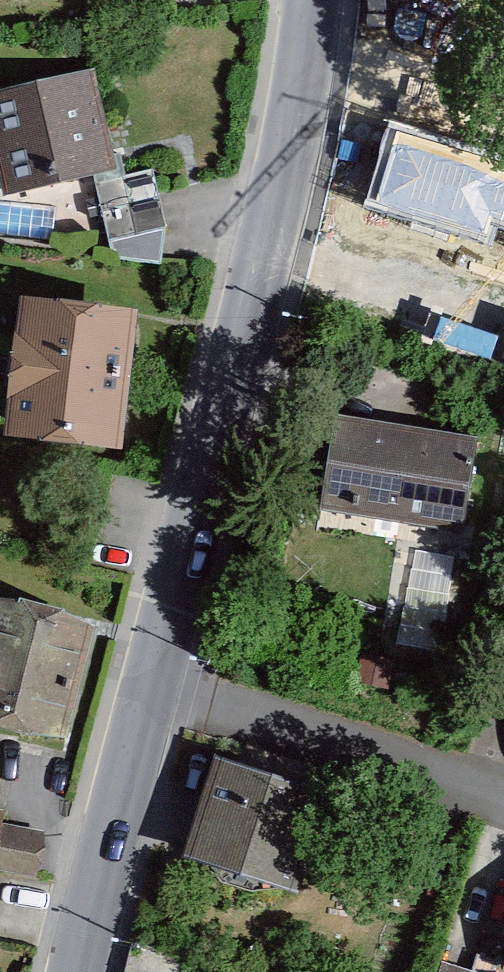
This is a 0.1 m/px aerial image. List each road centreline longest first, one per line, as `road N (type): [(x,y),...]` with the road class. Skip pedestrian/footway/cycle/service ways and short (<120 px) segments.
road 1 (residential): [(156,692),(297,132),(314,0)]
road 2 (residential): [(503,799),(156,692)]
road 3 (residential): [(84,971),(156,692)]

